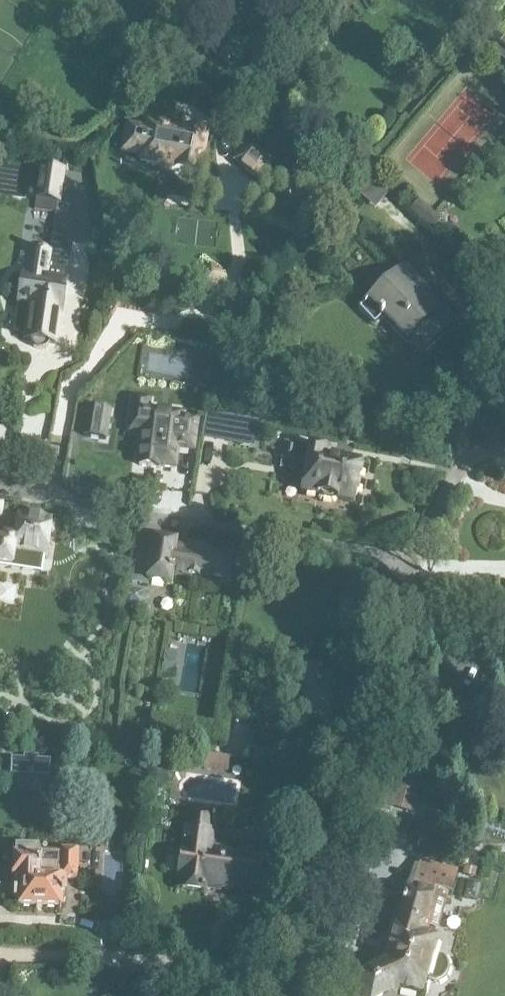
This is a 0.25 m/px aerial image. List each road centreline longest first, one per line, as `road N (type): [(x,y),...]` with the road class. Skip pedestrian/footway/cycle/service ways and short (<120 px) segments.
road 1 (residential): [(421,561),(400,607),(344,844),(312,901),(226,995)]
road 2 (residential): [(421,561),(0,488)]
road 3 (track): [(252,966),(0,952)]
road 4 (residential): [(504,438),(457,471),(421,561)]

